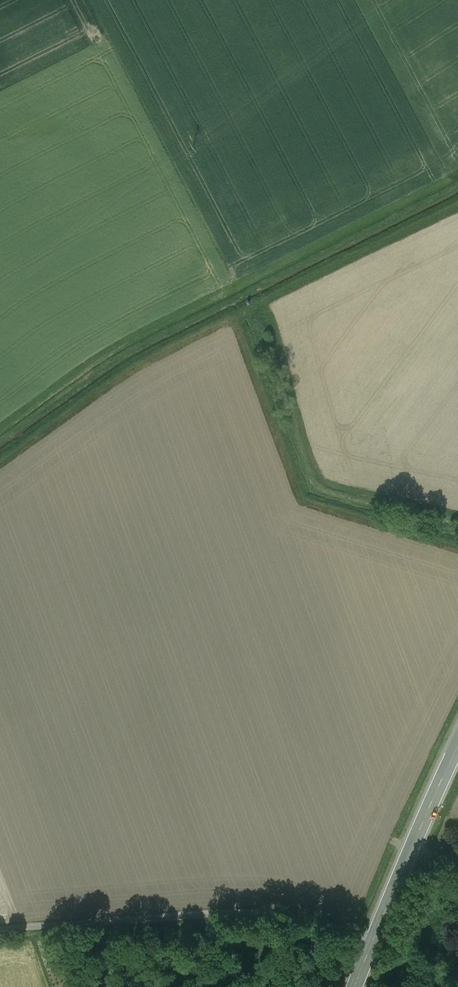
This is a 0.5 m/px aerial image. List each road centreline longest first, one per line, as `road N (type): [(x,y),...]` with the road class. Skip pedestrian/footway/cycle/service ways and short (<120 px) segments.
road 1 (unclassified): [(372,947),(287,916),(250,913),(0,931)]
road 2 (secondary): [(372,947),(457,745)]

